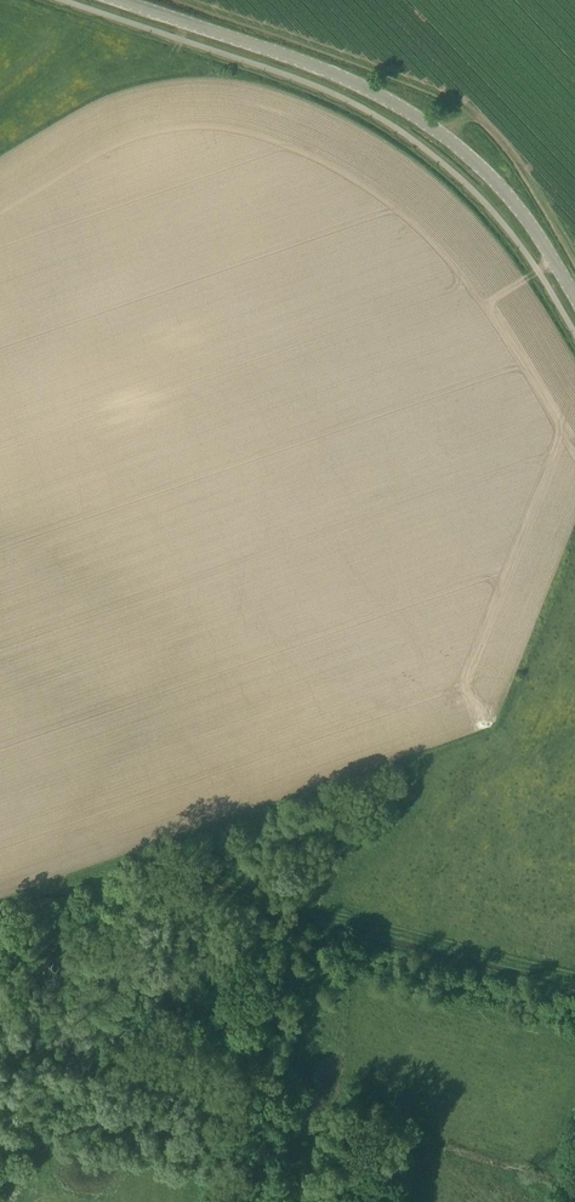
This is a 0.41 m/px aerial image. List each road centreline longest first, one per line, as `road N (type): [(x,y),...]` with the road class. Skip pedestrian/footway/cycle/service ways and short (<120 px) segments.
road 1 (tertiary): [(574,303),(483,171),(390,101),(115,0)]
road 2 (track): [(0,906),(134,859),(167,858),(293,905)]

